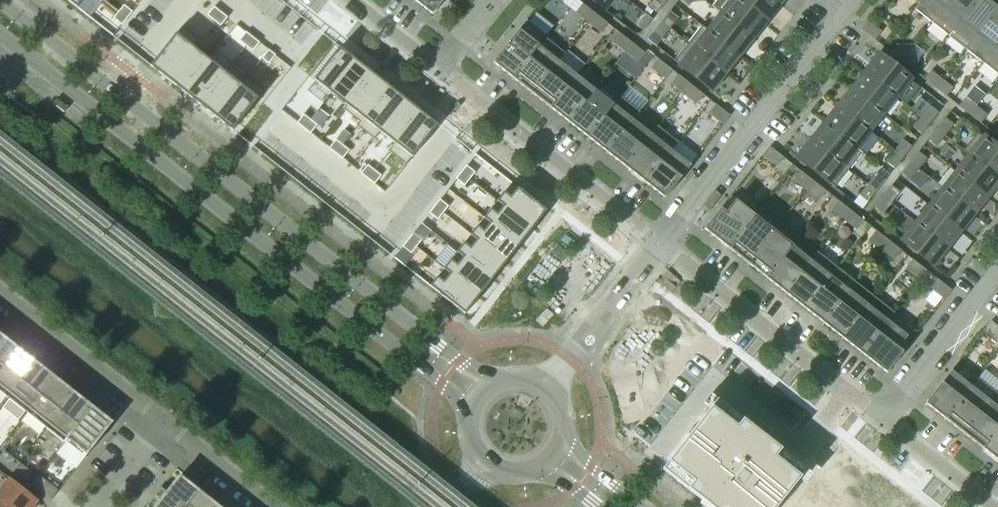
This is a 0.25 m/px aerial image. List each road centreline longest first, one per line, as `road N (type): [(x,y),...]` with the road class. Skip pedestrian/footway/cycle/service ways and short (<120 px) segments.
road 1 (secondary): [(489,384),(0,0)]
road 2 (secondary): [(0,35),(471,406)]
road 3 (residential): [(663,246),(854,0)]
road 4 (residential): [(663,246),(443,73)]
road 5 (residential): [(882,418),(663,246)]
road 6 (residential): [(168,424),(0,292)]
road 7 (residential): [(882,418),(997,271)]
road 8 (residential): [(549,389),(663,246)]
road 9 (residential): [(995,506),(882,418)]
road 10 (residential): [(270,506),(168,424)]

